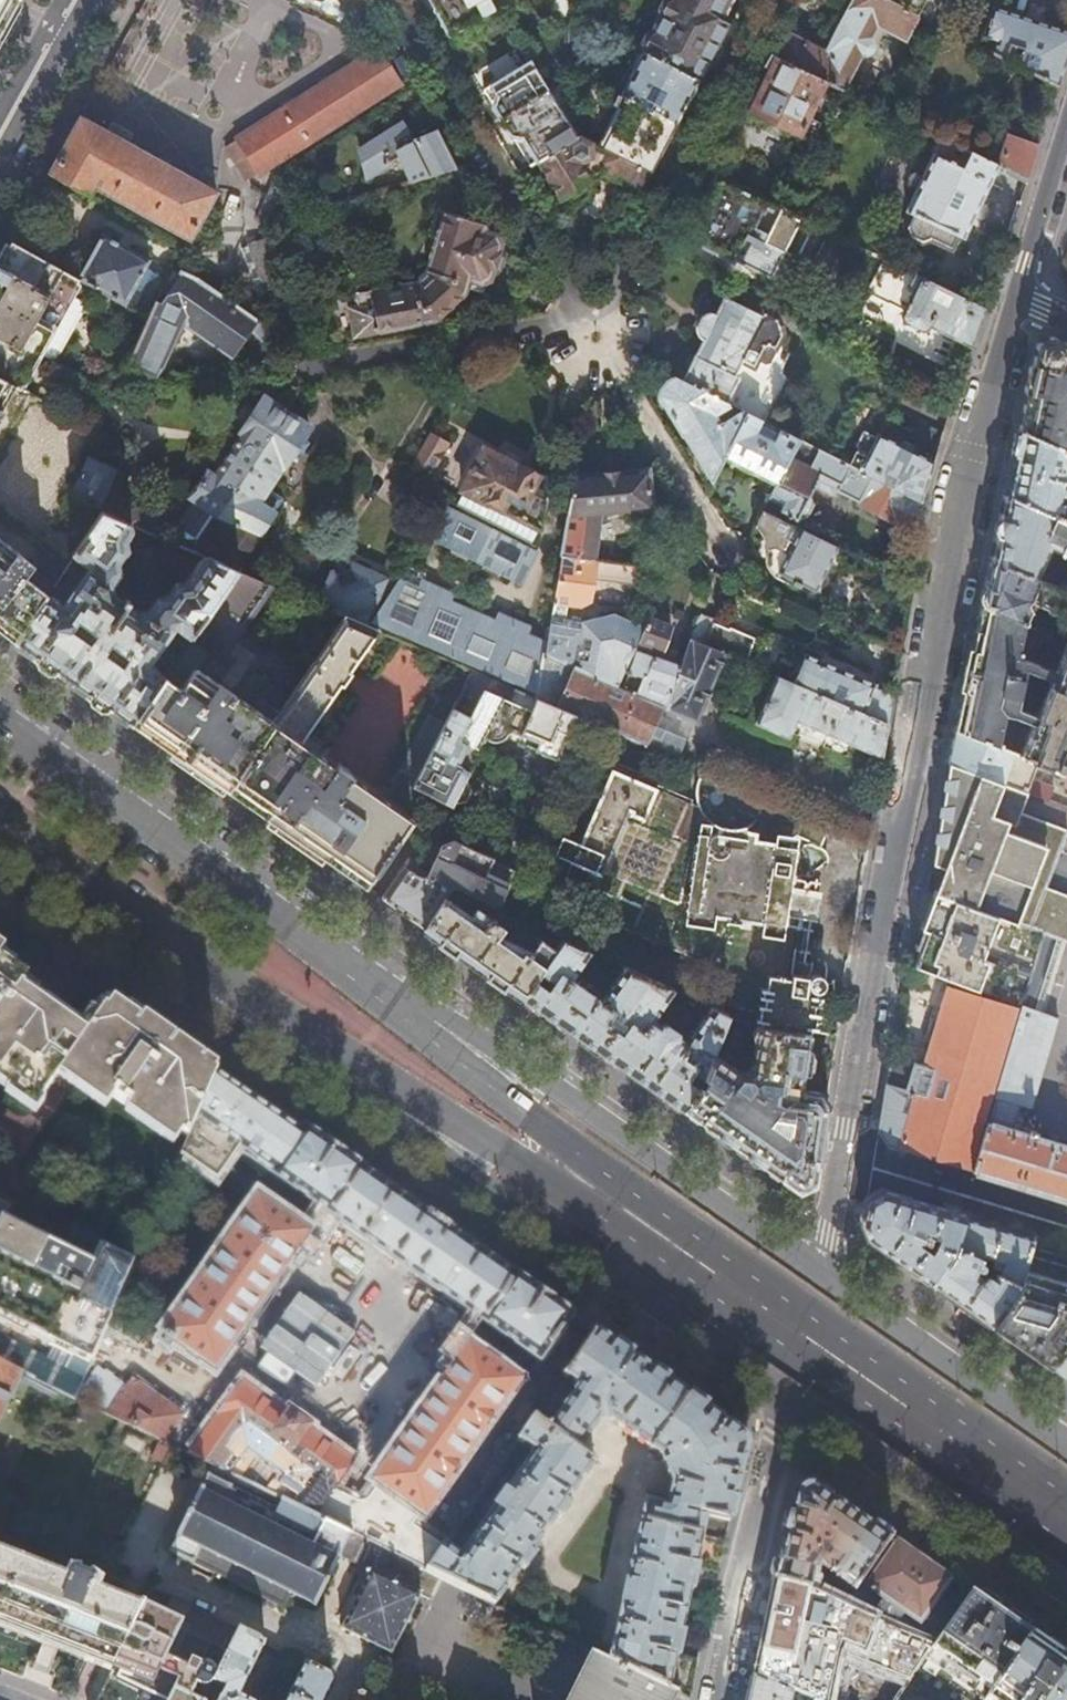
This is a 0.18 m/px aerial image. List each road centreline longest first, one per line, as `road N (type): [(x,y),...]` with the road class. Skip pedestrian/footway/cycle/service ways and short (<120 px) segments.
road 1 (residential): [(820,1267),(963,496),(1015,299)]
road 2 (residential): [(355,1062),(369,1095),(469,1178),(1066,1593)]
road 3 (primary): [(786,1324),(384,994)]
road 4 (residential): [(820,1267),(488,1041),(384,994)]
road 5 (primary): [(355,1062),(786,1324)]
road 6 (primary): [(384,994),(0,720)]
road 7 (primary): [(0,828),(355,1062)]
road 8 (primary): [(1066,1518),(786,1324)]
road 9 (residential): [(1066,1441),(820,1267)]
road 10 (residential): [(0,155),(86,0)]
road 11 (residential): [(1015,299),(1066,136)]

